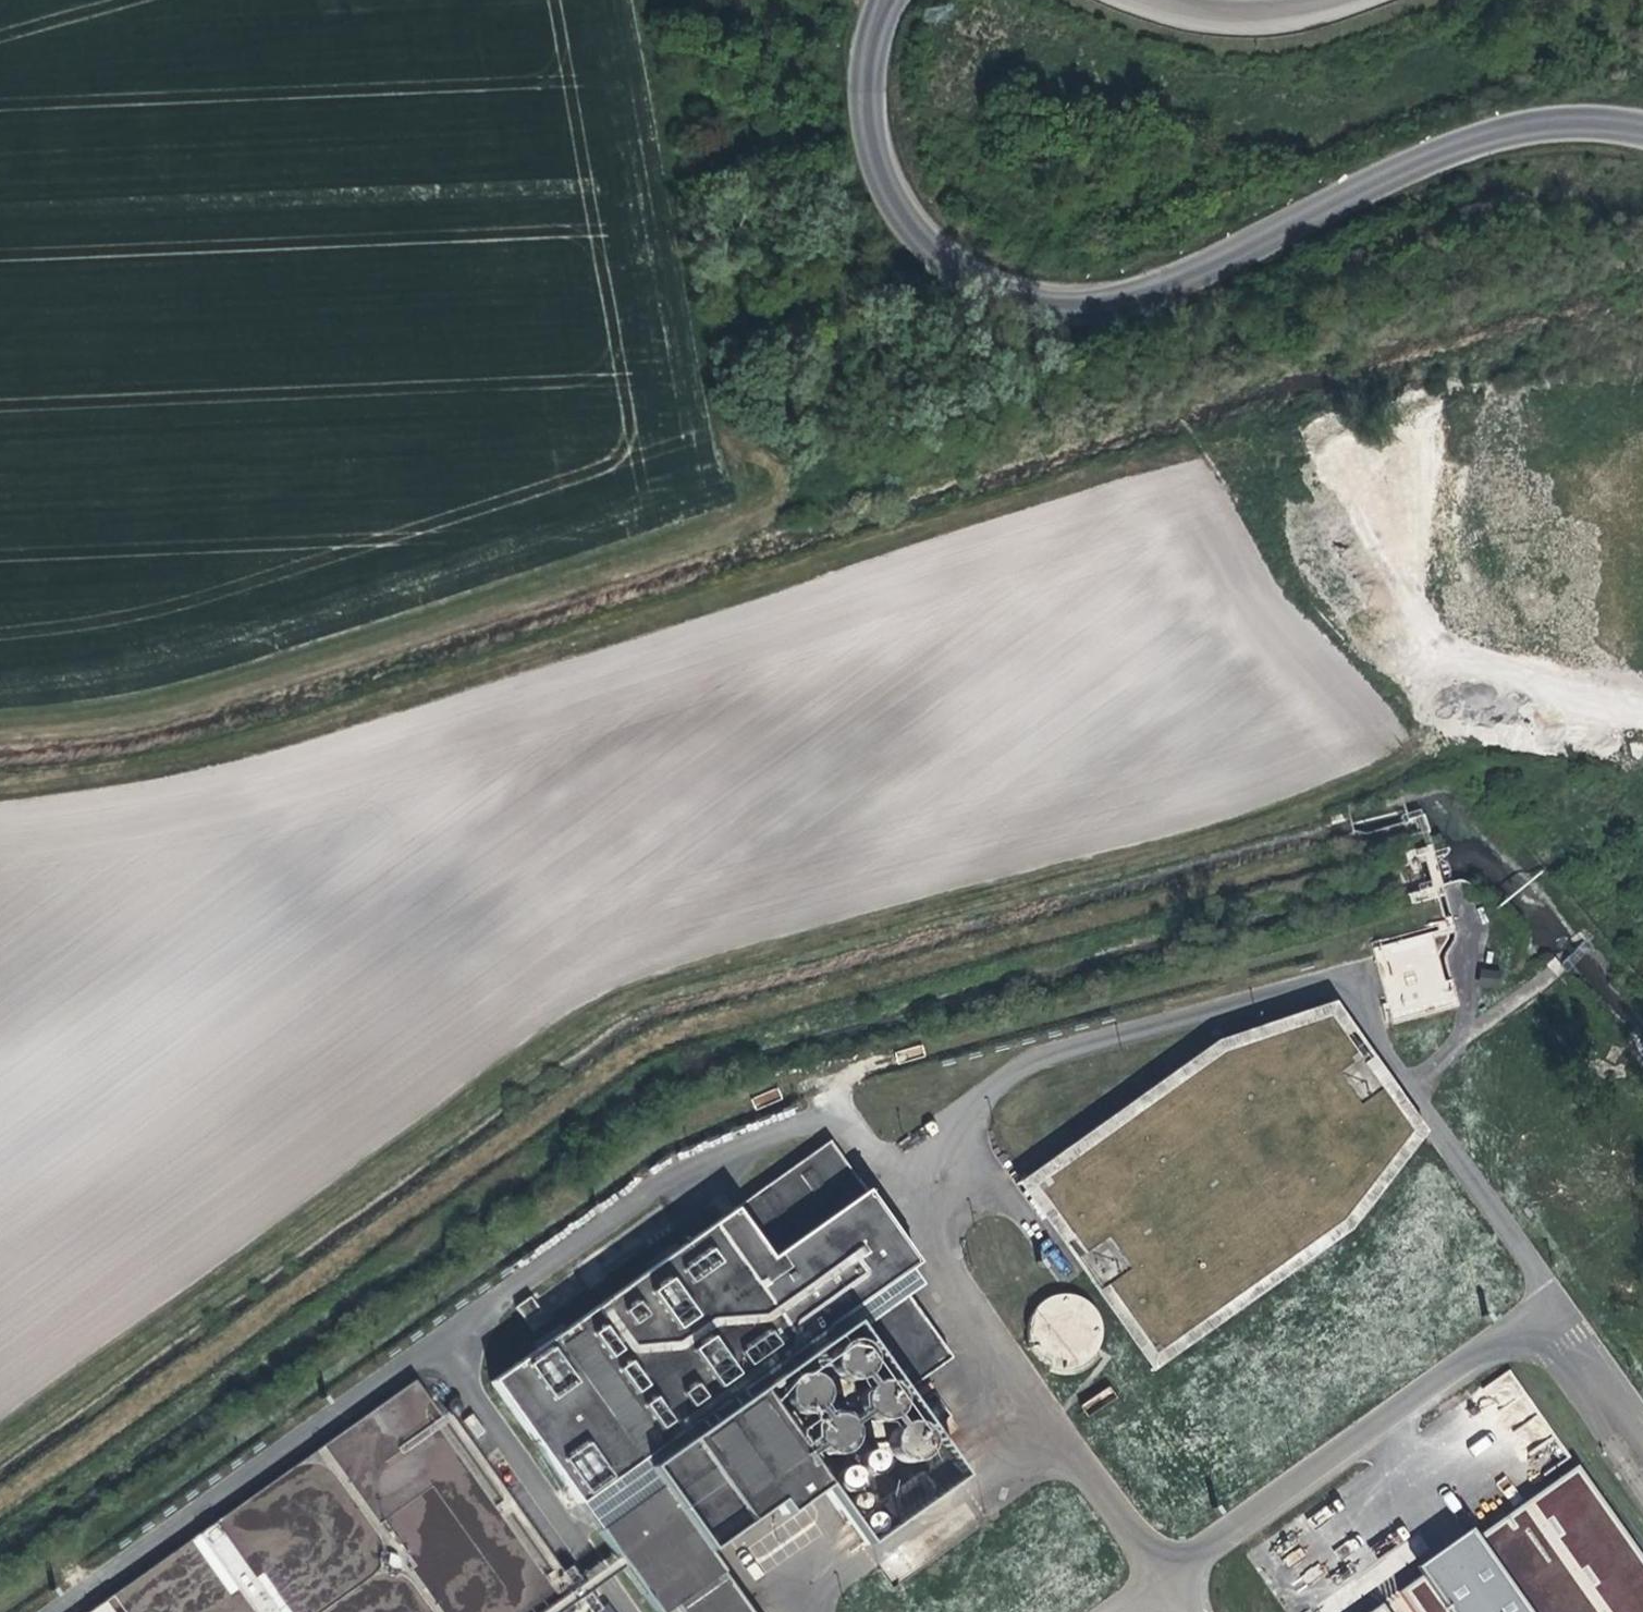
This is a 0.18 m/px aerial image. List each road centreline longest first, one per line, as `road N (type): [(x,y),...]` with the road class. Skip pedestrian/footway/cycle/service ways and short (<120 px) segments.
road 1 (unclassified): [(1642,131),(1573,120),(1463,140),(1207,273),(1118,302),(1023,304),(940,258),(880,177),(863,79),(889,0)]
road 2 (unclassified): [(1642,1441),(1546,1315),(1164,1574),(1190,1611)]
road 3 (trunk): [(1174,0),(1286,14),(1331,0)]

